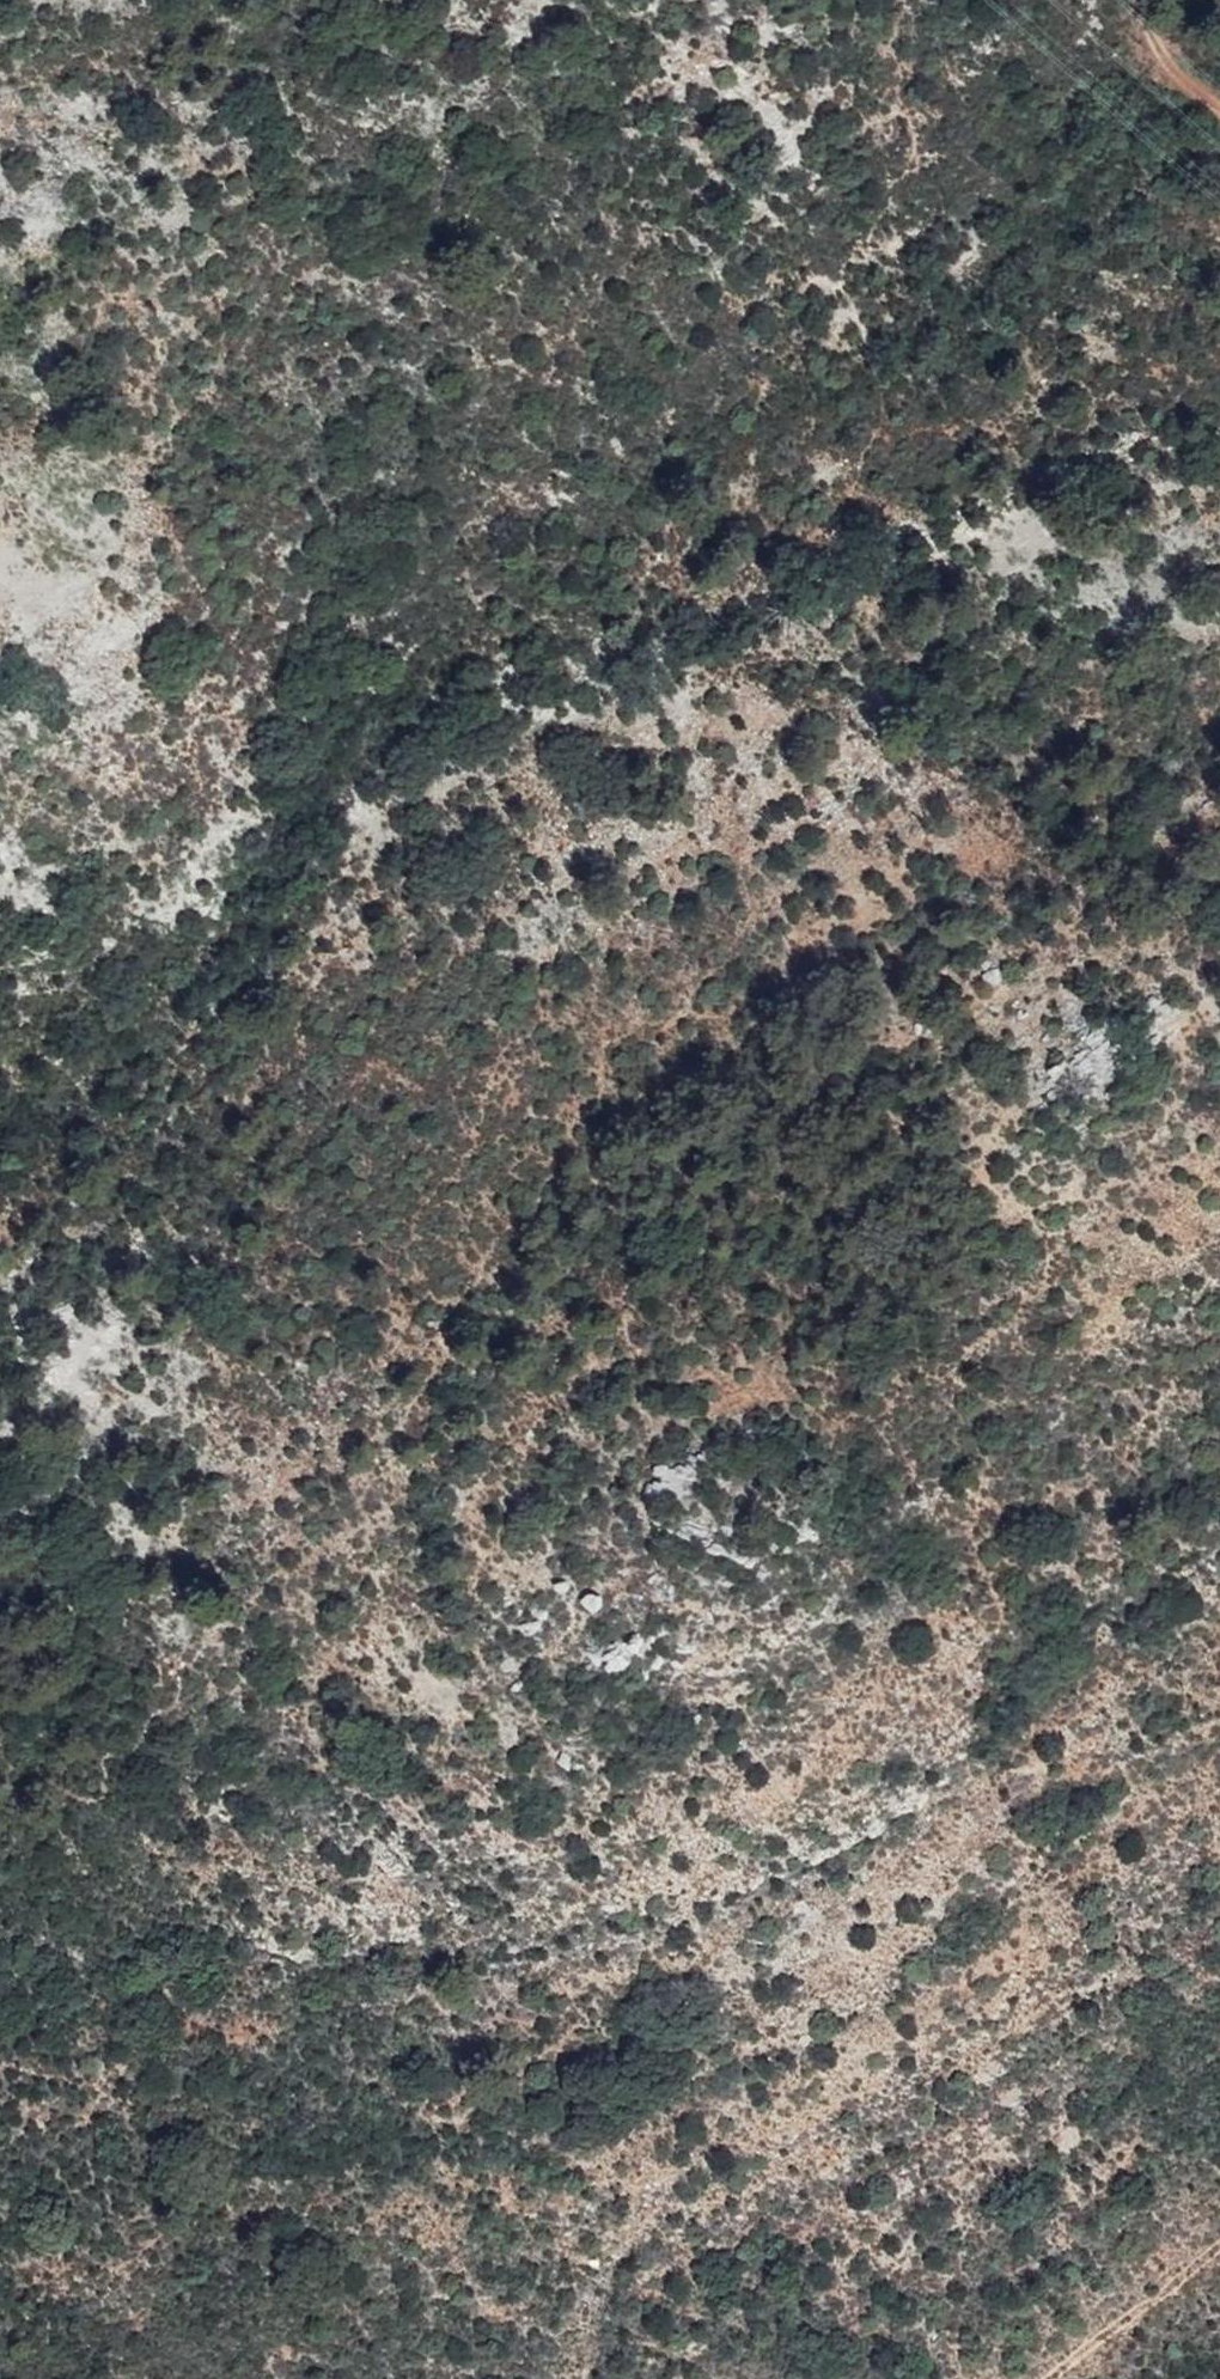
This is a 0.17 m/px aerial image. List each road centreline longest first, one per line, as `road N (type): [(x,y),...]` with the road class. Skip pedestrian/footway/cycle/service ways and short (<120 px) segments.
road 1 (track): [(1052,2378),(1219,2241)]
road 2 (track): [(1219,110),(1178,91),(1143,0)]

